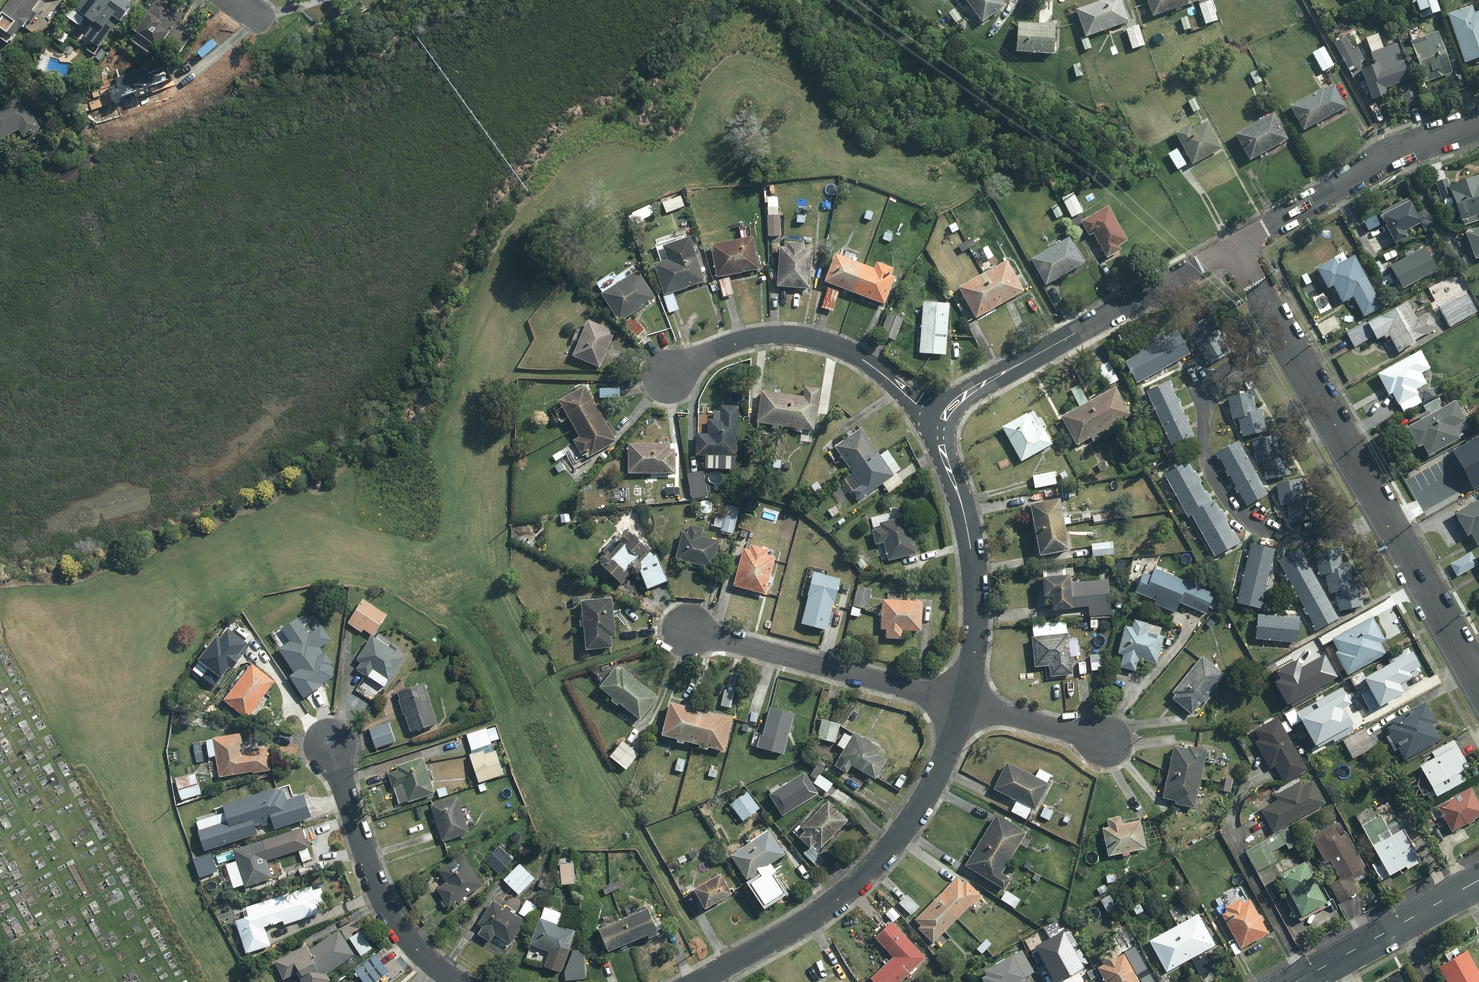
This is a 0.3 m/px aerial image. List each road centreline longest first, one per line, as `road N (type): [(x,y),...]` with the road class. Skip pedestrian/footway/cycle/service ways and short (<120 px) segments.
road 1 (residential): [(1478,687),(1237,246)]
road 2 (residential): [(964,703),(923,802),(873,868),(817,915),(702,981)]
road 3 (residential): [(1237,246),(982,385),(942,425)]
road 4 (residential): [(670,377),(750,339),(808,338),(876,367),(942,425)]
road 5 (residential): [(964,703),(690,633)]
road 6 (residential): [(942,425),(974,568),(974,650),(964,703)]
road 7 (residential): [(455,981),(406,937),(382,900),(331,746)]
road 8 (residential): [(1478,123),(1391,155),(1237,246)]
road 9 (secondary): [(1296,981),(1478,880)]
road 10 (residential): [(1104,741),(964,703)]

